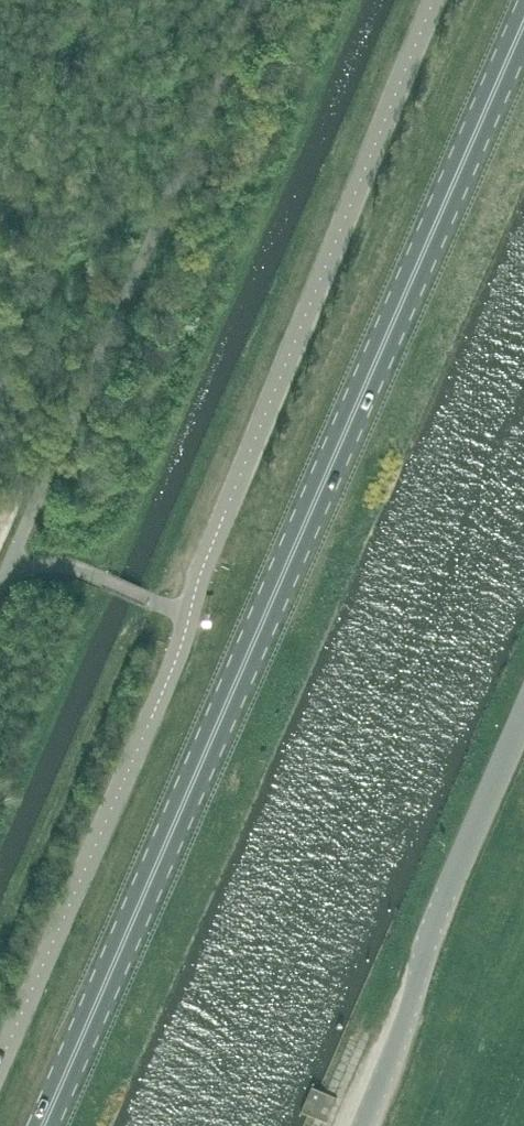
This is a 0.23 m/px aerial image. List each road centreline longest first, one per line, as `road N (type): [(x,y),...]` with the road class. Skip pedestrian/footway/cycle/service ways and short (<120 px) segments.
road 1 (primary): [(43,1125),(523,22)]
road 2 (unclassified): [(0,1061),(178,652),(206,560),(433,0)]
road 3 (unclassified): [(366,1125),(408,1037),(447,901),(523,723)]

